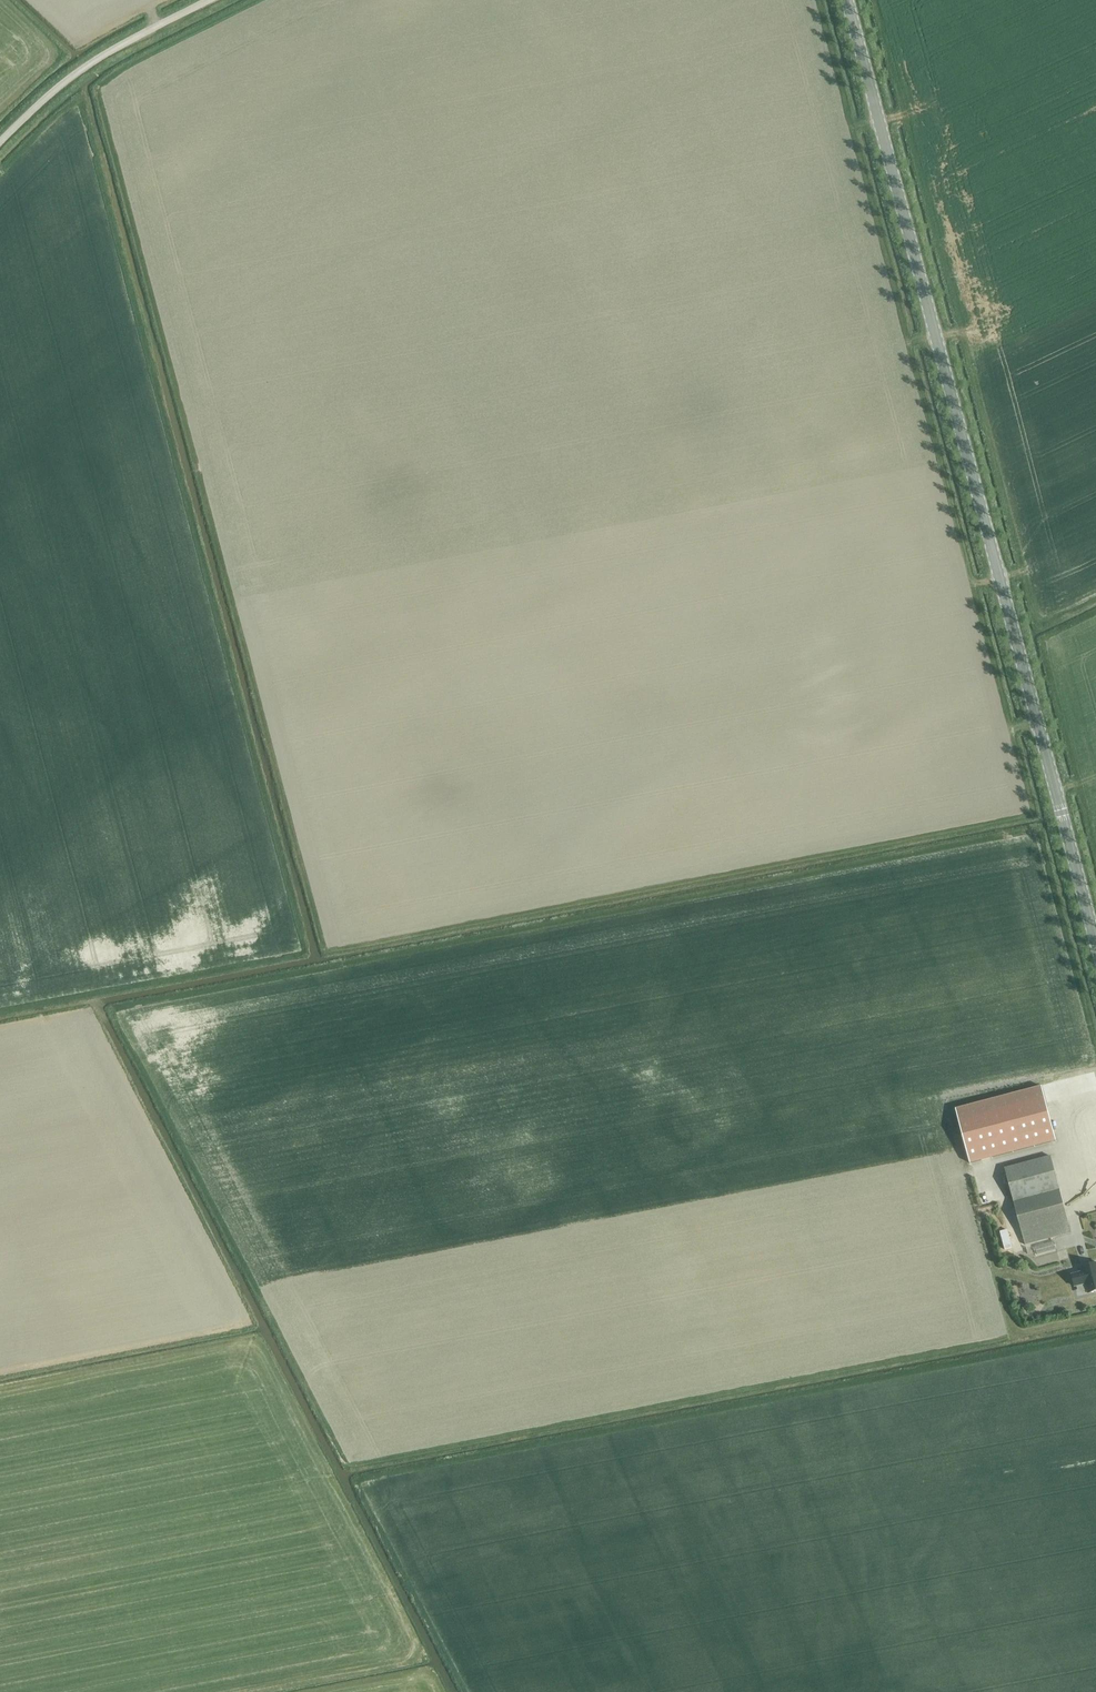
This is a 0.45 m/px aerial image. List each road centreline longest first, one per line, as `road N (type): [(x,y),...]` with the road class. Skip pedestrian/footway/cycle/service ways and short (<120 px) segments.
road 1 (tertiary): [(1095,945),(847,0)]
road 2 (unclassified): [(0,142),(104,53),(210,0)]

